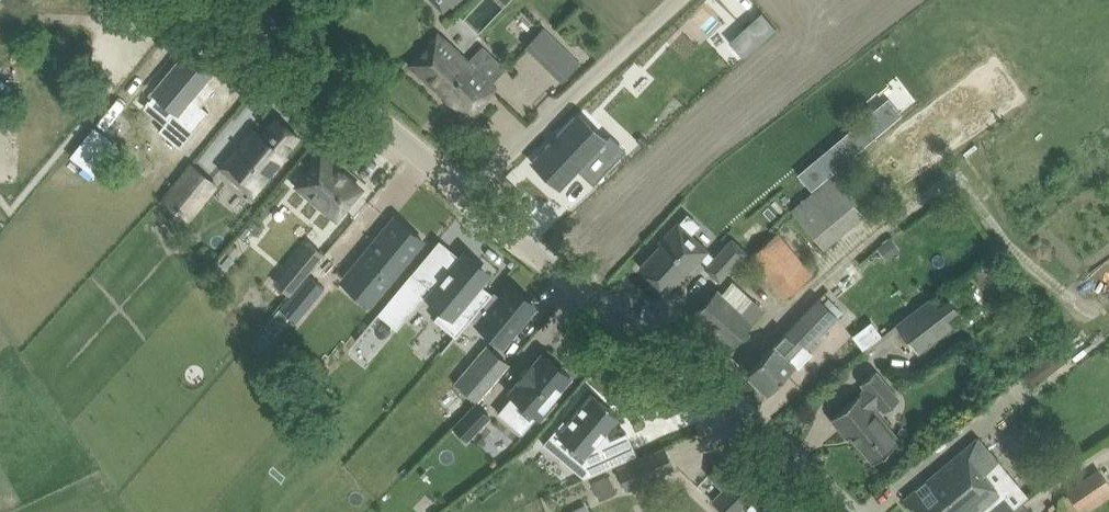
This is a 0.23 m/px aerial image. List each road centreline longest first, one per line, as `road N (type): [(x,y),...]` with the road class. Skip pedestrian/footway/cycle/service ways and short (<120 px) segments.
road 1 (tertiary): [(839,511),(711,396),(462,194)]
road 2 (tertiary): [(462,194),(312,69),(213,0)]
road 3 (unclassified): [(462,194),(678,0)]

